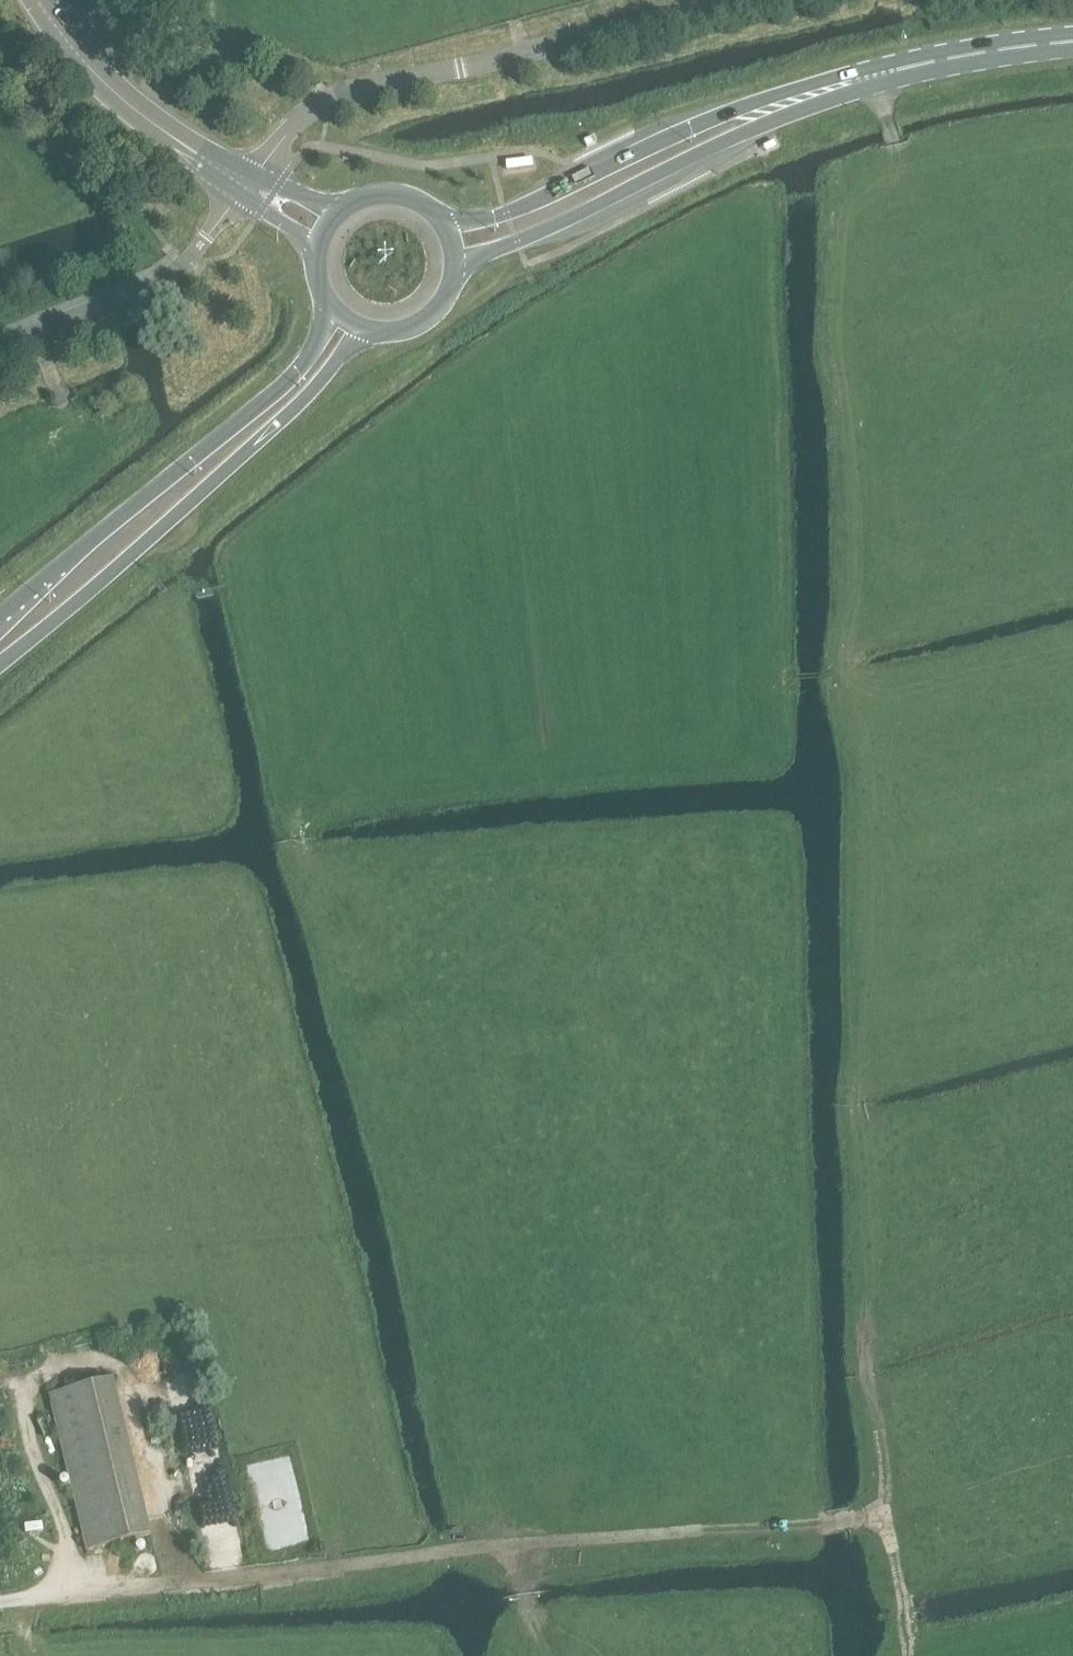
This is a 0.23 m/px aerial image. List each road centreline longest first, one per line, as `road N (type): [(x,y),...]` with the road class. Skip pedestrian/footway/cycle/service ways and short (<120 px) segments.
road 1 (track): [(870,1358),(886,1466),(881,1520),(151,1586)]
road 2 (track): [(851,653),(865,915),(857,1094),(870,1358)]
road 3 (track): [(884,100),(895,142),(889,185),(838,211),(851,402),(851,653)]
road 4 (secondary): [(0,664),(132,556),(374,332)]
road 5 (secondary): [(327,301),(319,338),(290,380),(0,618)]
road 6 (unclassified): [(331,95),(719,0)]
road 7 (secondary): [(457,272),(622,198),(785,102)]
road 8 (secondary): [(785,102),(699,125),(507,211),(446,223)]
road 9 (unclassified): [(0,345),(156,282),(206,239),(247,183)]
road 10 (secondary): [(1072,44),(878,75),(785,102)]
road 11 (tertiary): [(247,183),(150,122),(68,43)]
road 12 (track): [(909,1655),(881,1520)]
road 13 (secondary): [(446,223),(424,202),(395,192),(365,195),(338,211)]
road 14 (unclassified): [(331,95),(247,183)]

